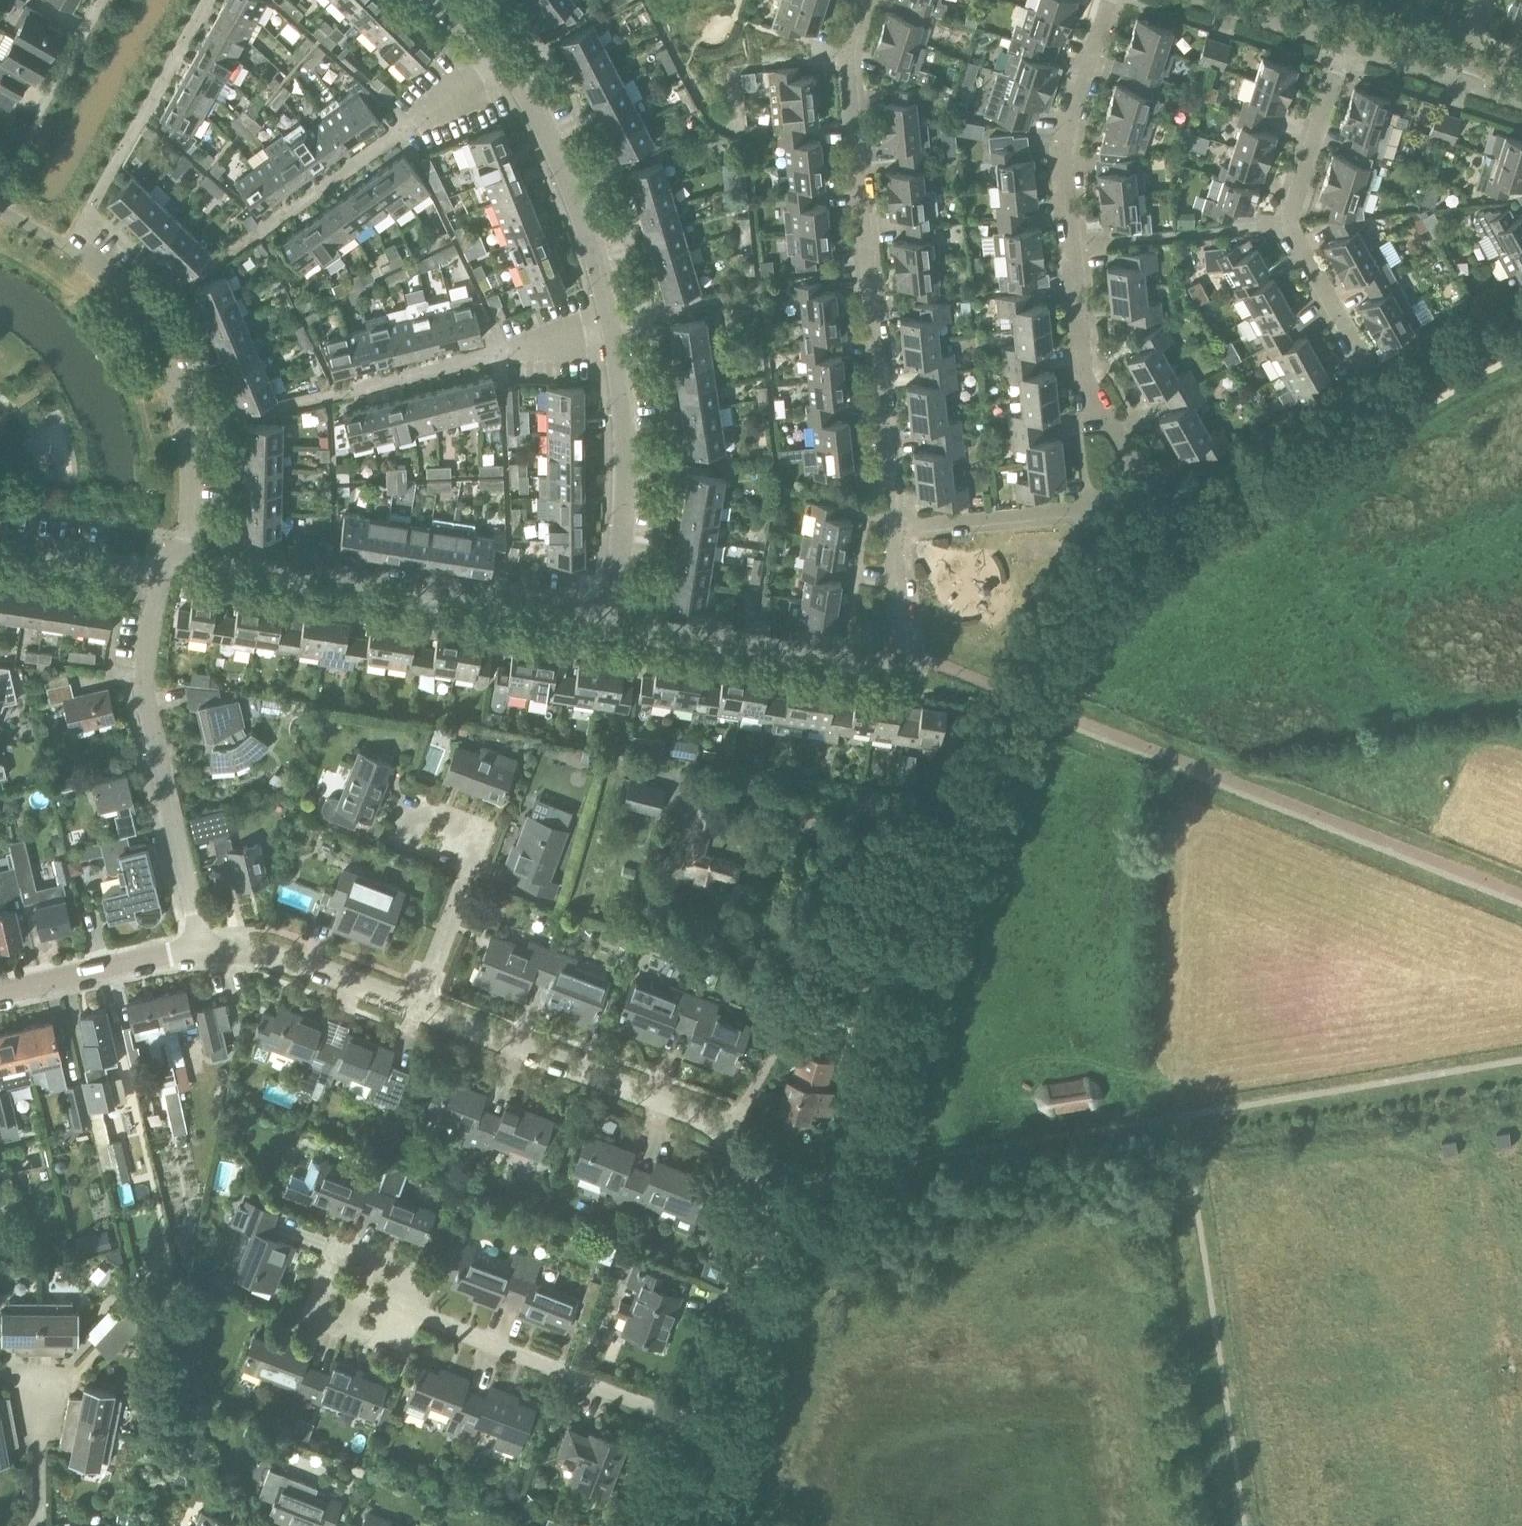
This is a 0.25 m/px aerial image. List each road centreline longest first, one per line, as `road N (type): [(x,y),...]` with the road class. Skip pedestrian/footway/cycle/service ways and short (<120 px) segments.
road 1 (residential): [(892,531),(1093,508),(1137,478),(1086,375),(1071,209),(1074,138),(1108,0)]
road 2 (residential): [(892,531),(844,49),(860,0)]
road 3 (residential): [(609,617),(190,549)]
road 4 (residential): [(712,1428),(428,1318),(411,1295),(338,1264)]
road 5 (residential): [(205,952),(151,713),(148,673),(164,567)]
road 6 (residential): [(1383,390),(1294,240),(1292,209),(1345,40)]
road 7 (residential): [(727,1128),(765,1046),(784,939),(828,873),(828,832),(792,792)]
road 8 (residential): [(609,327),(565,187),(492,40),(458,0)]
road 9 (residential): [(190,549),(194,431),(163,352),(68,248)]
road 10 (residential): [(727,1128),(418,1006)]
road 11 (residential): [(905,662),(609,617)]
road 12 (residential): [(609,617),(624,518),(624,422),(609,327)]
road 13 (residential): [(765,1214),(832,1176),(846,1157),(887,1008)]
road 14 (residential): [(418,1006),(480,837),(409,815)]
road 15 (residential): [(418,1006),(295,962),(205,952)]
road 16 (residential): [(712,1428),(765,1214)]
road 17 (residential): [(0,993),(205,952)]
road 18 (residential): [(164,567),(0,546)]
road 19 (residential): [(1345,40),(1215,0)]
road 20 (residential): [(40,1525),(40,1393)]
road 21 (residential): [(905,662),(892,531)]
road 22 (residential): [(1460,80),(1345,40)]

